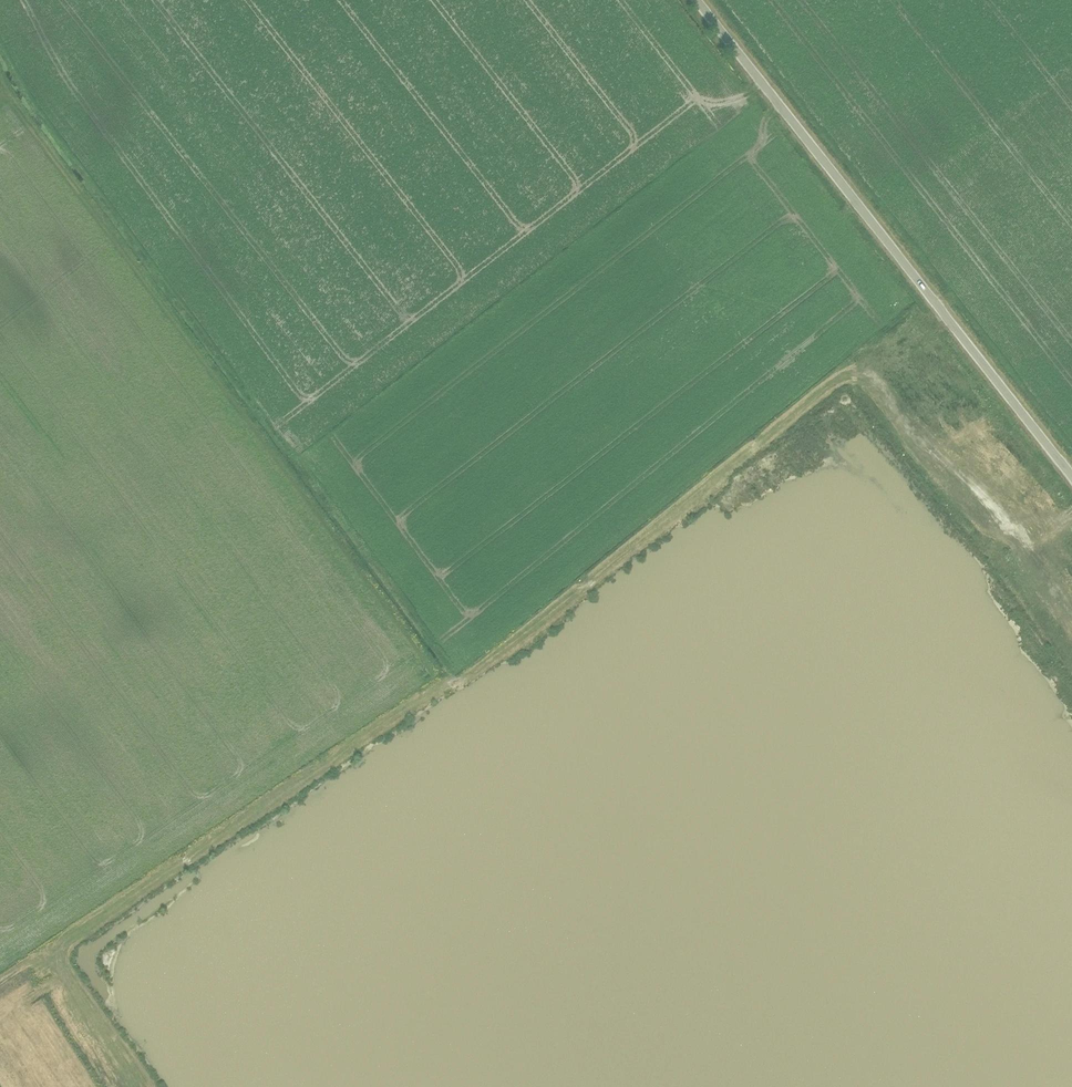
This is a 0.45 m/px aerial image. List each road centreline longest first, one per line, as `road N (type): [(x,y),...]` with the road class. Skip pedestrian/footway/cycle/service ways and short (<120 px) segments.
road 1 (unclassified): [(1071,477),(697,0)]

